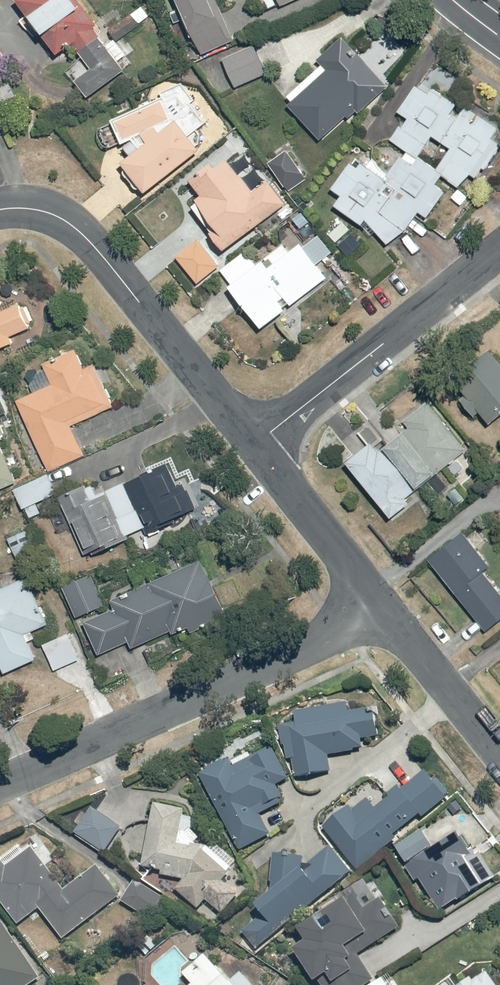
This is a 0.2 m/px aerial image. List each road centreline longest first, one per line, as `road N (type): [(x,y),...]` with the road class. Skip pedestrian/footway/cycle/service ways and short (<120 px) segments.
road 1 (residential): [(0,781),(384,610)]
road 2 (residential): [(0,209),(36,208),(76,226),(258,441)]
road 3 (residential): [(258,441),(499,253)]
road 4 (residential): [(258,441),(384,610)]
road 5 (residential): [(384,610),(499,758)]

